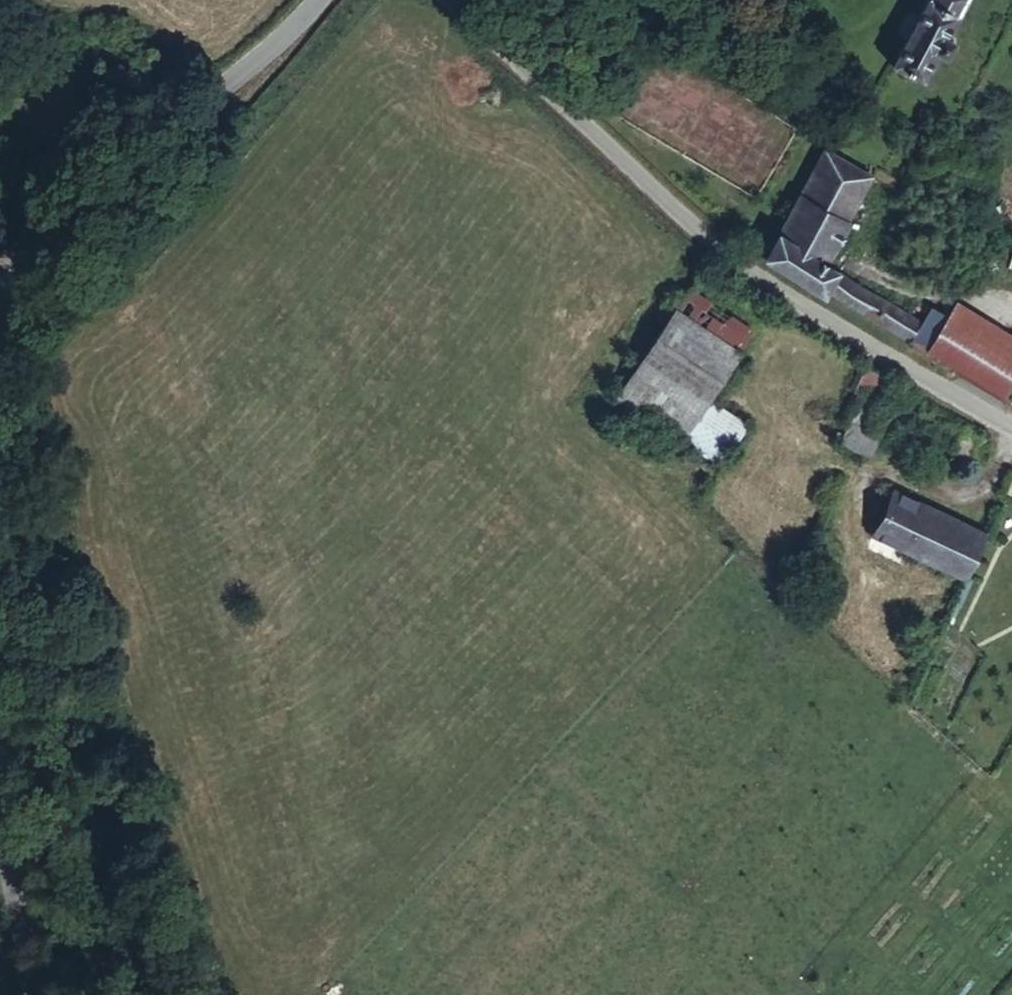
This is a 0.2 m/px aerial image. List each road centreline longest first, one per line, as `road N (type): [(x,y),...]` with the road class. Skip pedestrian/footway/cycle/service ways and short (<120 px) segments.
road 1 (residential): [(441,0),(561,101),(706,240),(1011,421)]
road 2 (unclassified): [(0,292),(47,239),(264,55),(312,0)]
road 3 (unclassified): [(26,994),(0,842)]

